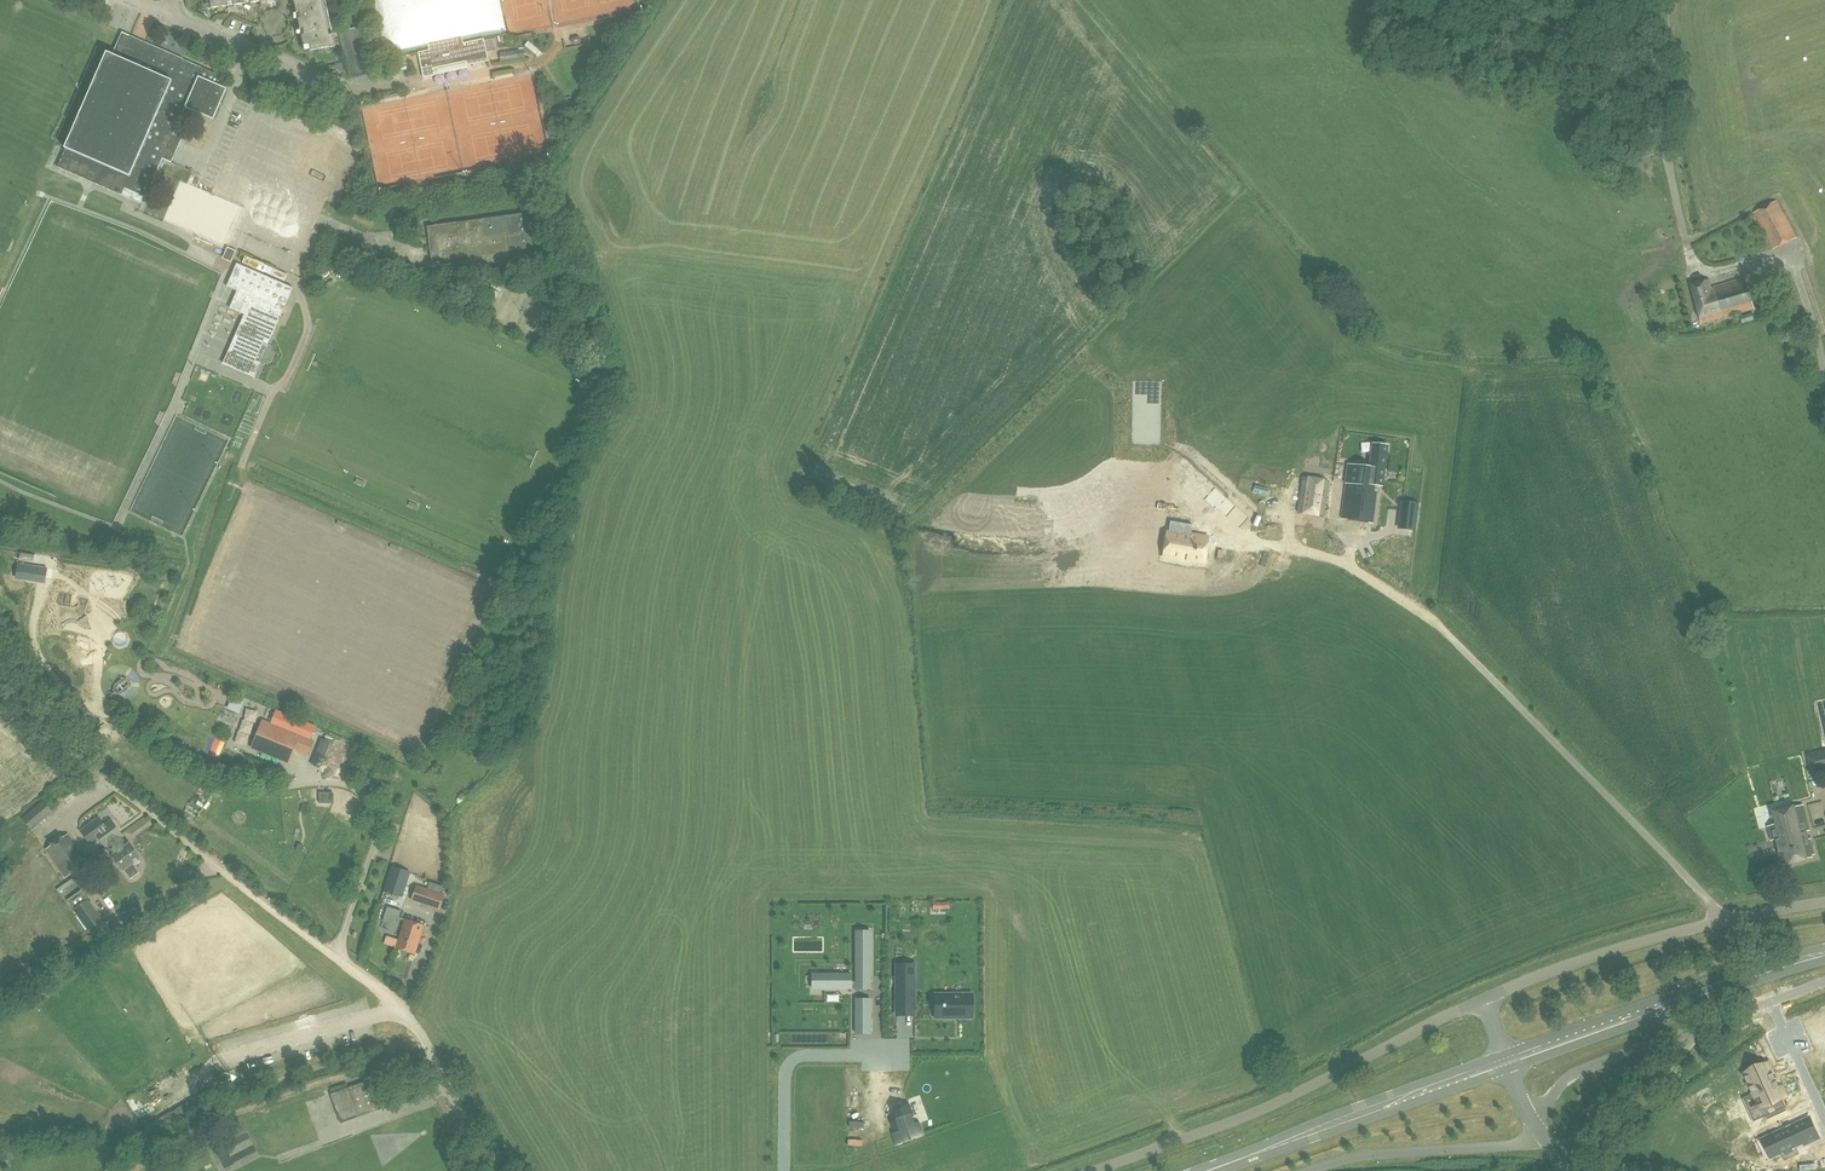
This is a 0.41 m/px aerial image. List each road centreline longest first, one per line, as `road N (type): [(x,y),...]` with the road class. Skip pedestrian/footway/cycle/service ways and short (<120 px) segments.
road 1 (unclassified): [(1095,1170),(1288,1099),(1486,999)]
road 2 (track): [(392,1014),(383,992),(98,771)]
road 3 (tertiary): [(1505,1063),(1824,955)]
road 4 (tertiary): [(1189,1170),(1505,1063)]
road 5 (residential): [(1531,1119),(1582,1068),(1824,982)]
road 6 (unclassified): [(1486,999),(1603,955),(1719,924)]
road 7 (residential): [(1547,1141),(1371,1155),(1310,1170)]
road 8 (residential): [(492,1170),(413,1022)]

